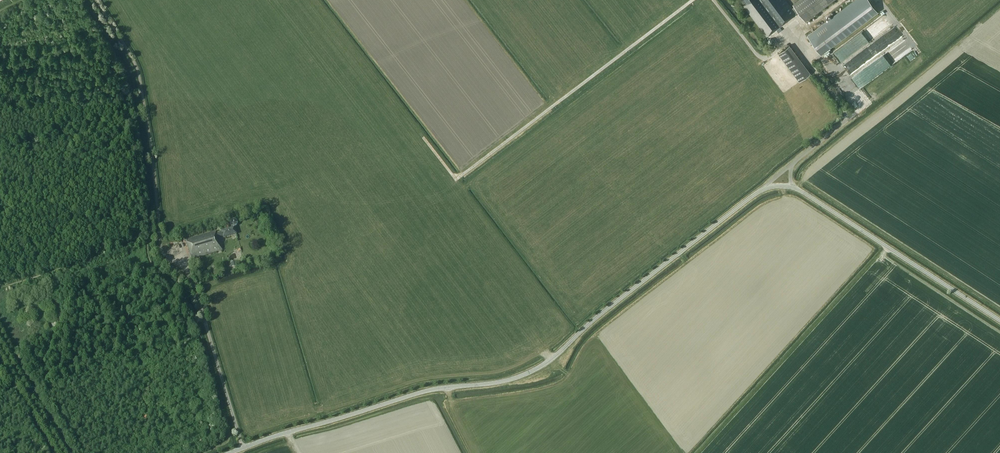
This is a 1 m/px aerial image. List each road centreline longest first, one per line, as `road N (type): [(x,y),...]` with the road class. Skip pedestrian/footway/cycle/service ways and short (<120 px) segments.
road 1 (tertiary): [(233,452),(422,392),(513,379),(546,364),(759,192)]
road 2 (track): [(97,0),(138,71),(161,243)]
road 3 (tertiary): [(999,322),(790,187)]

